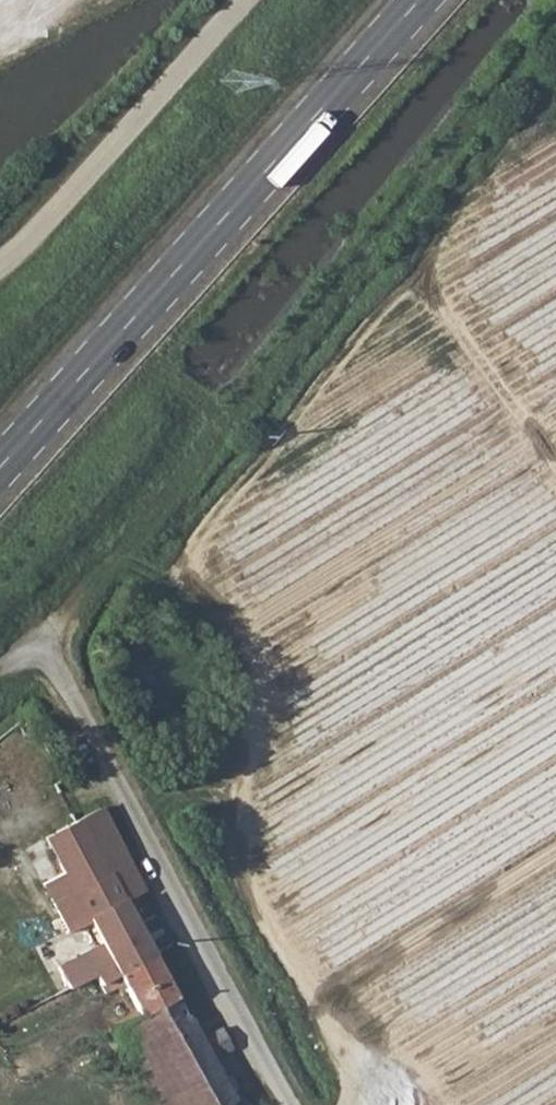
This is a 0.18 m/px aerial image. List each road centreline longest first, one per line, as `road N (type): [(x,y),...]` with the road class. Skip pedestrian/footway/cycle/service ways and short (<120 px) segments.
road 1 (secondary): [(0,476),(421,0)]
road 2 (unclassified): [(0,271),(238,0)]

